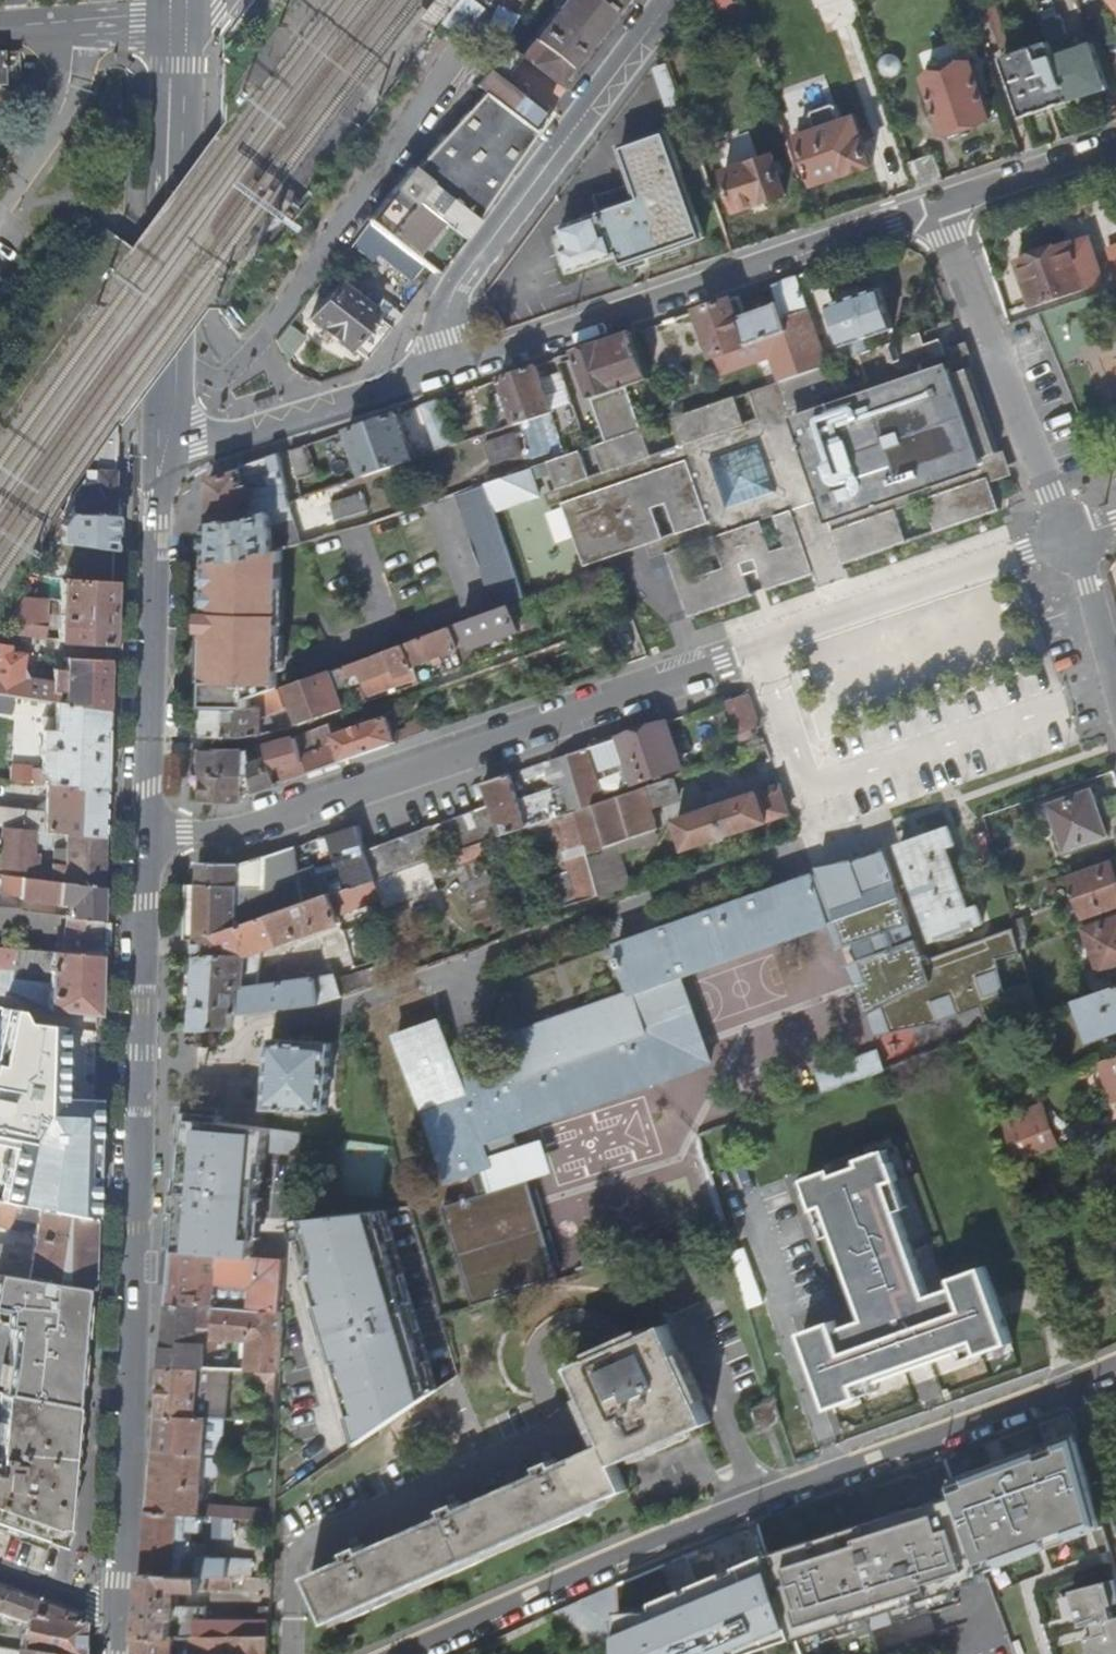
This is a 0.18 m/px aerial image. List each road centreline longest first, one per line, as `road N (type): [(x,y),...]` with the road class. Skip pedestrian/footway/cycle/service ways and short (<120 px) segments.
road 1 (residential): [(147,841),(240,824),(1071,537)]
road 2 (tertiary): [(147,841),(141,1227),(120,1614)]
road 3 (residential): [(1115,1365),(636,1549),(402,1653)]
road 4 (residential): [(451,370),(935,206)]
road 5 (residential): [(668,0),(454,290),(442,341),(451,370)]
road 6 (tertiary): [(180,23),(163,445)]
road 7 (tertiary): [(163,445),(147,841)]
road 8 (residential): [(935,206),(1071,537)]
road 9 (residential): [(163,445),(203,445),(451,370)]
road 10 (residential): [(935,206),(1115,144)]
road 11 (residential): [(0,32),(180,23)]
road 12 (residential): [(1071,537),(1115,682)]
road 13 (residential): [(120,1614),(0,1572)]

